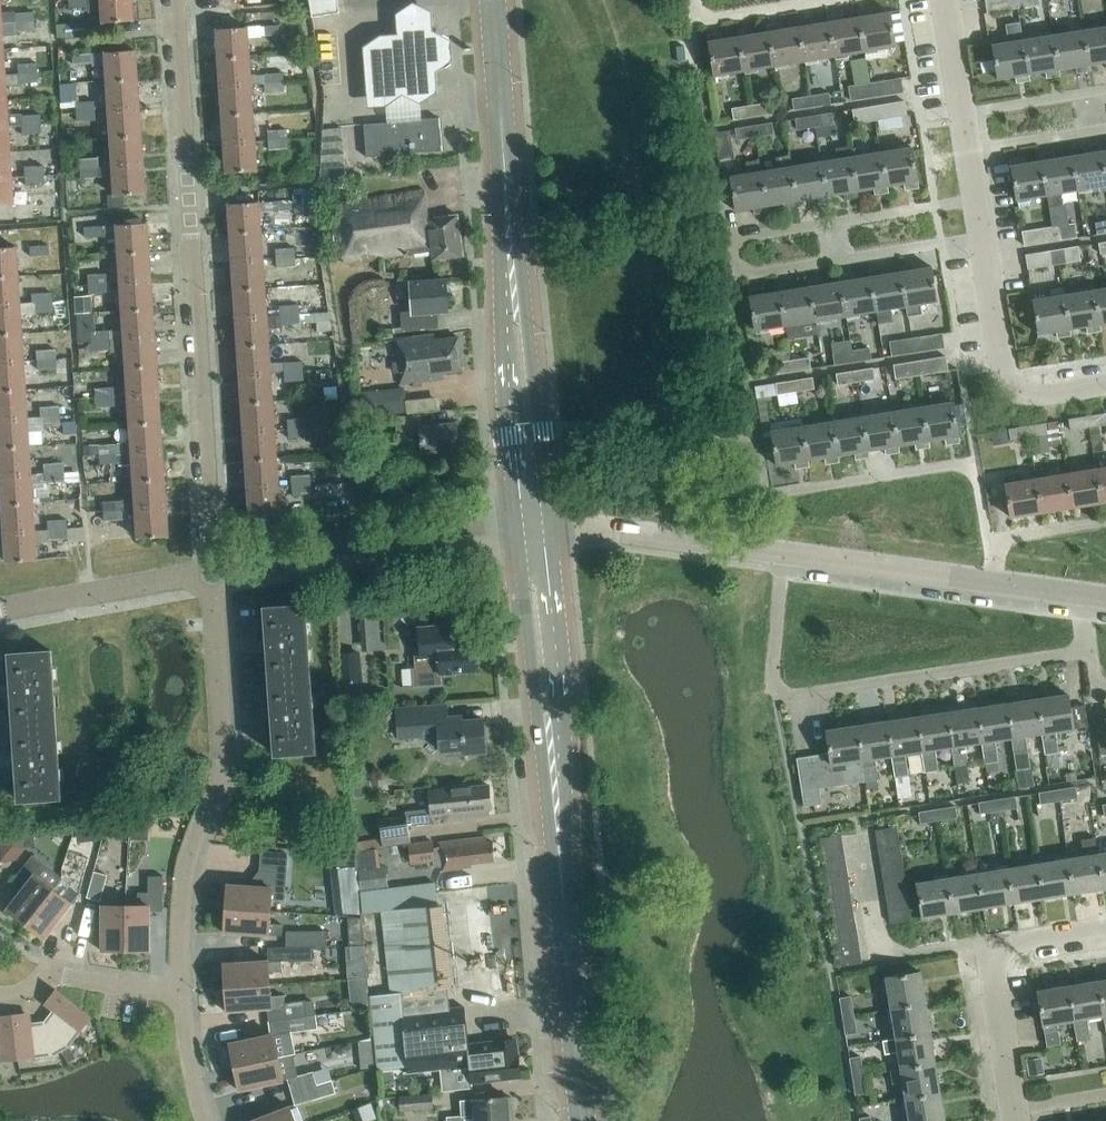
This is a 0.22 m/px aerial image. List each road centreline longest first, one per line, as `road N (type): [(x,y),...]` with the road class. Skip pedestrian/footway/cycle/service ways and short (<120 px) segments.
road 1 (secondary): [(584,1120),(538,517)]
road 2 (residential): [(174,0),(214,573)]
road 3 (residential): [(1105,597),(538,517)]
road 4 (secondary): [(538,517),(493,0)]
road 5 (residential): [(1105,382),(1031,391),(1003,365),(943,0)]
road 6 (residential): [(181,996),(186,879),(230,755),(214,573)]
road 7 (residential): [(214,573),(538,517)]
road 8 (residential): [(850,843),(865,946),(987,944)]
road 9 (residential): [(0,611),(214,573)]
road 10 (residential): [(181,996),(46,969),(25,995),(0,997)]
road 11 (residential): [(1010,1101),(987,944)]
road 12 (residential): [(204,1120),(181,996)]
road 13 (residential): [(987,944),(1105,924)]

